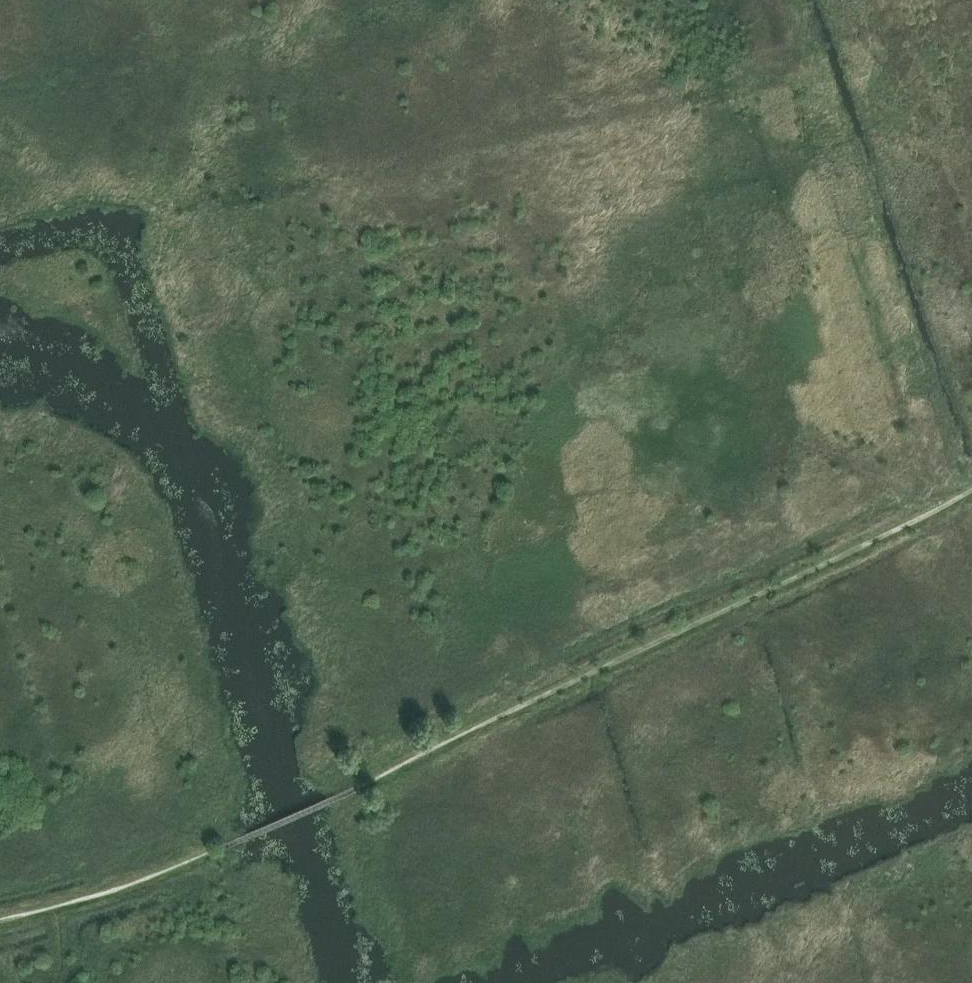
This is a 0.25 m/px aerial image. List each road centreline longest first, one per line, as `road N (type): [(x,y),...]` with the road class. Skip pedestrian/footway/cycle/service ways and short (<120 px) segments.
road 1 (track): [(0,921),(143,877),(357,789),(971,484)]

